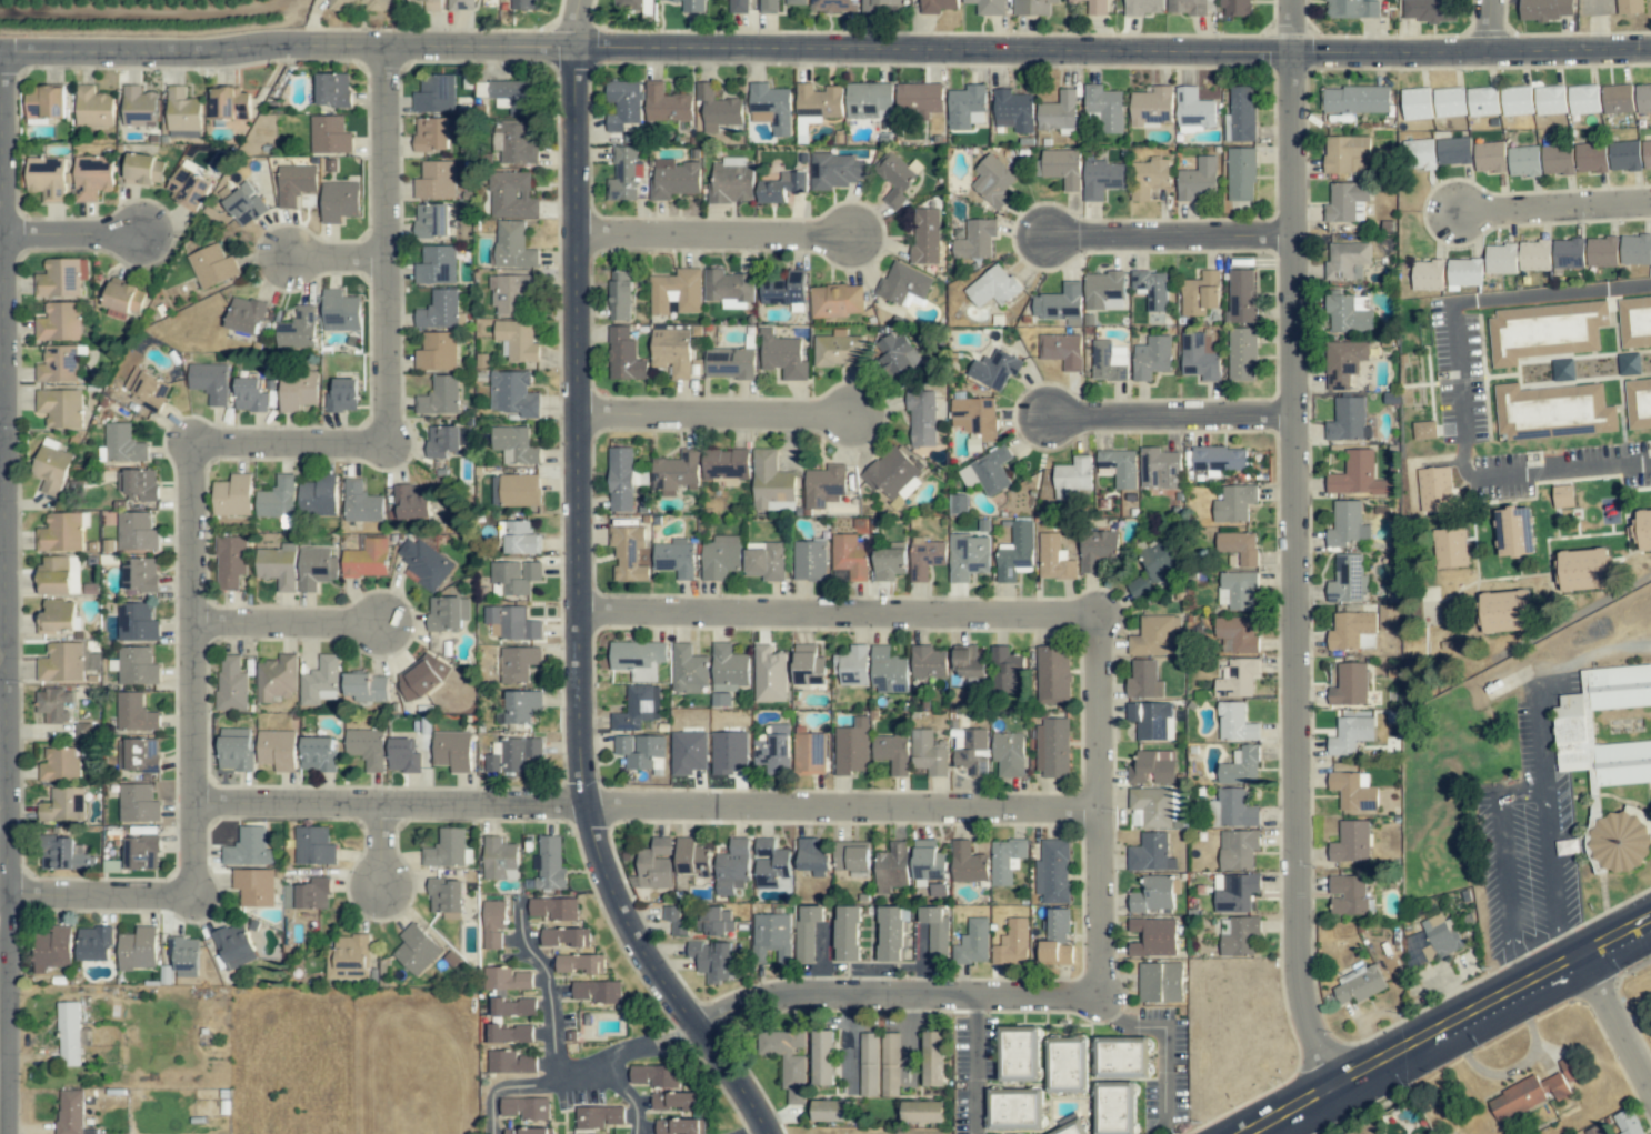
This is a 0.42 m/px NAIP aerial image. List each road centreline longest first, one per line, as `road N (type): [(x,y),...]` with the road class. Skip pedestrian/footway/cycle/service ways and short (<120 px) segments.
road 1 (residential): [(1650,47),(1490,56),(0,53)]
road 2 (residential): [(9,895),(177,896),(197,881),(194,466),(219,443),(368,442),(386,430),(388,49)]
road 3 (residential): [(778,1133),(642,932),(591,803),(578,49),(584,0)]
road 4 (residential): [(1337,1085),(1312,1042),(1300,933),(1294,0)]
road 5 (residential): [(10,1133),(3,53)]
road 6 (residential): [(1105,806),(196,802)]
road 7 (residential): [(583,610),(1087,614),(1099,622)]
road 8 (primary): [(1650,921),(1246,1133)]
road 9 (residential): [(707,1024),(749,1002),(801,991),(1091,992),(1103,984)]
road 10 (residential): [(1099,622),(1103,984)]
road 11 (residential): [(707,1024),(612,1054),(606,1072),(559,1077),(539,976),(517,930),(517,904)]
road 12 (residential): [(580,233),(855,237)]
road 13 (residential): [(581,412),(855,414)]
road 14 (residential): [(1300,415),(1054,415)]
road 15 (residential): [(1297,237),(1053,237)]
road 16 (residential): [(194,623),(384,623)]
road 17 (residential): [(1650,207),(1463,217)]
road 18 (residential): [(1650,1089),(1580,956)]
road 19 (residential): [(4,237),(144,233)]

